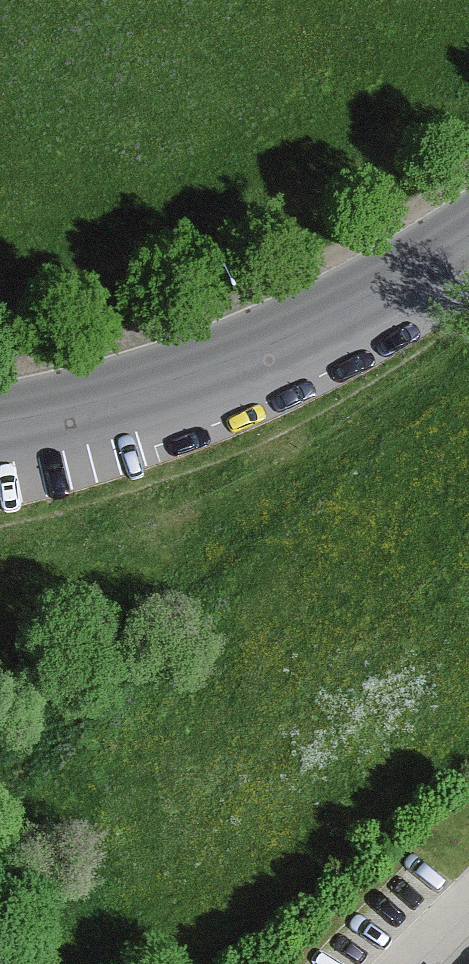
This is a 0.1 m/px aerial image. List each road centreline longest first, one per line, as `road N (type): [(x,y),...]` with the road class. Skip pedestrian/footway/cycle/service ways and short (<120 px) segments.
road 1 (unclassified): [(468,235),(234,367),(84,413)]
road 2 (residential): [(0,699),(90,586),(104,554),(108,515),(84,413)]

